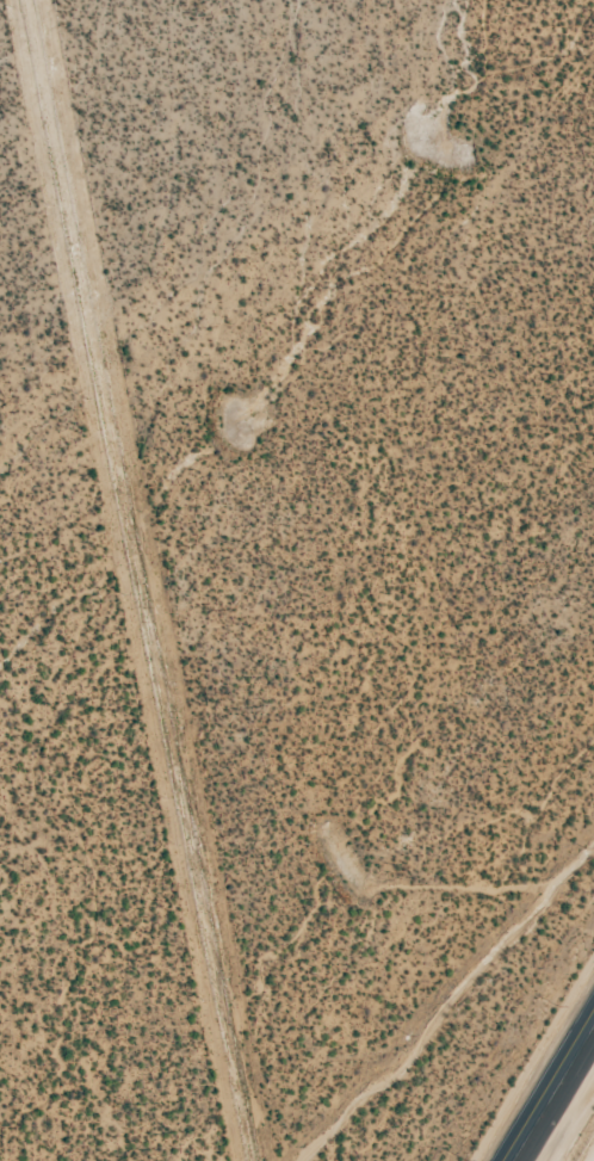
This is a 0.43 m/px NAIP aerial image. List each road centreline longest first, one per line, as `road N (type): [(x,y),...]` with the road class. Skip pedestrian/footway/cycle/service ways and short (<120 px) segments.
road 1 (secondary): [(513,1160),(593,1026)]

